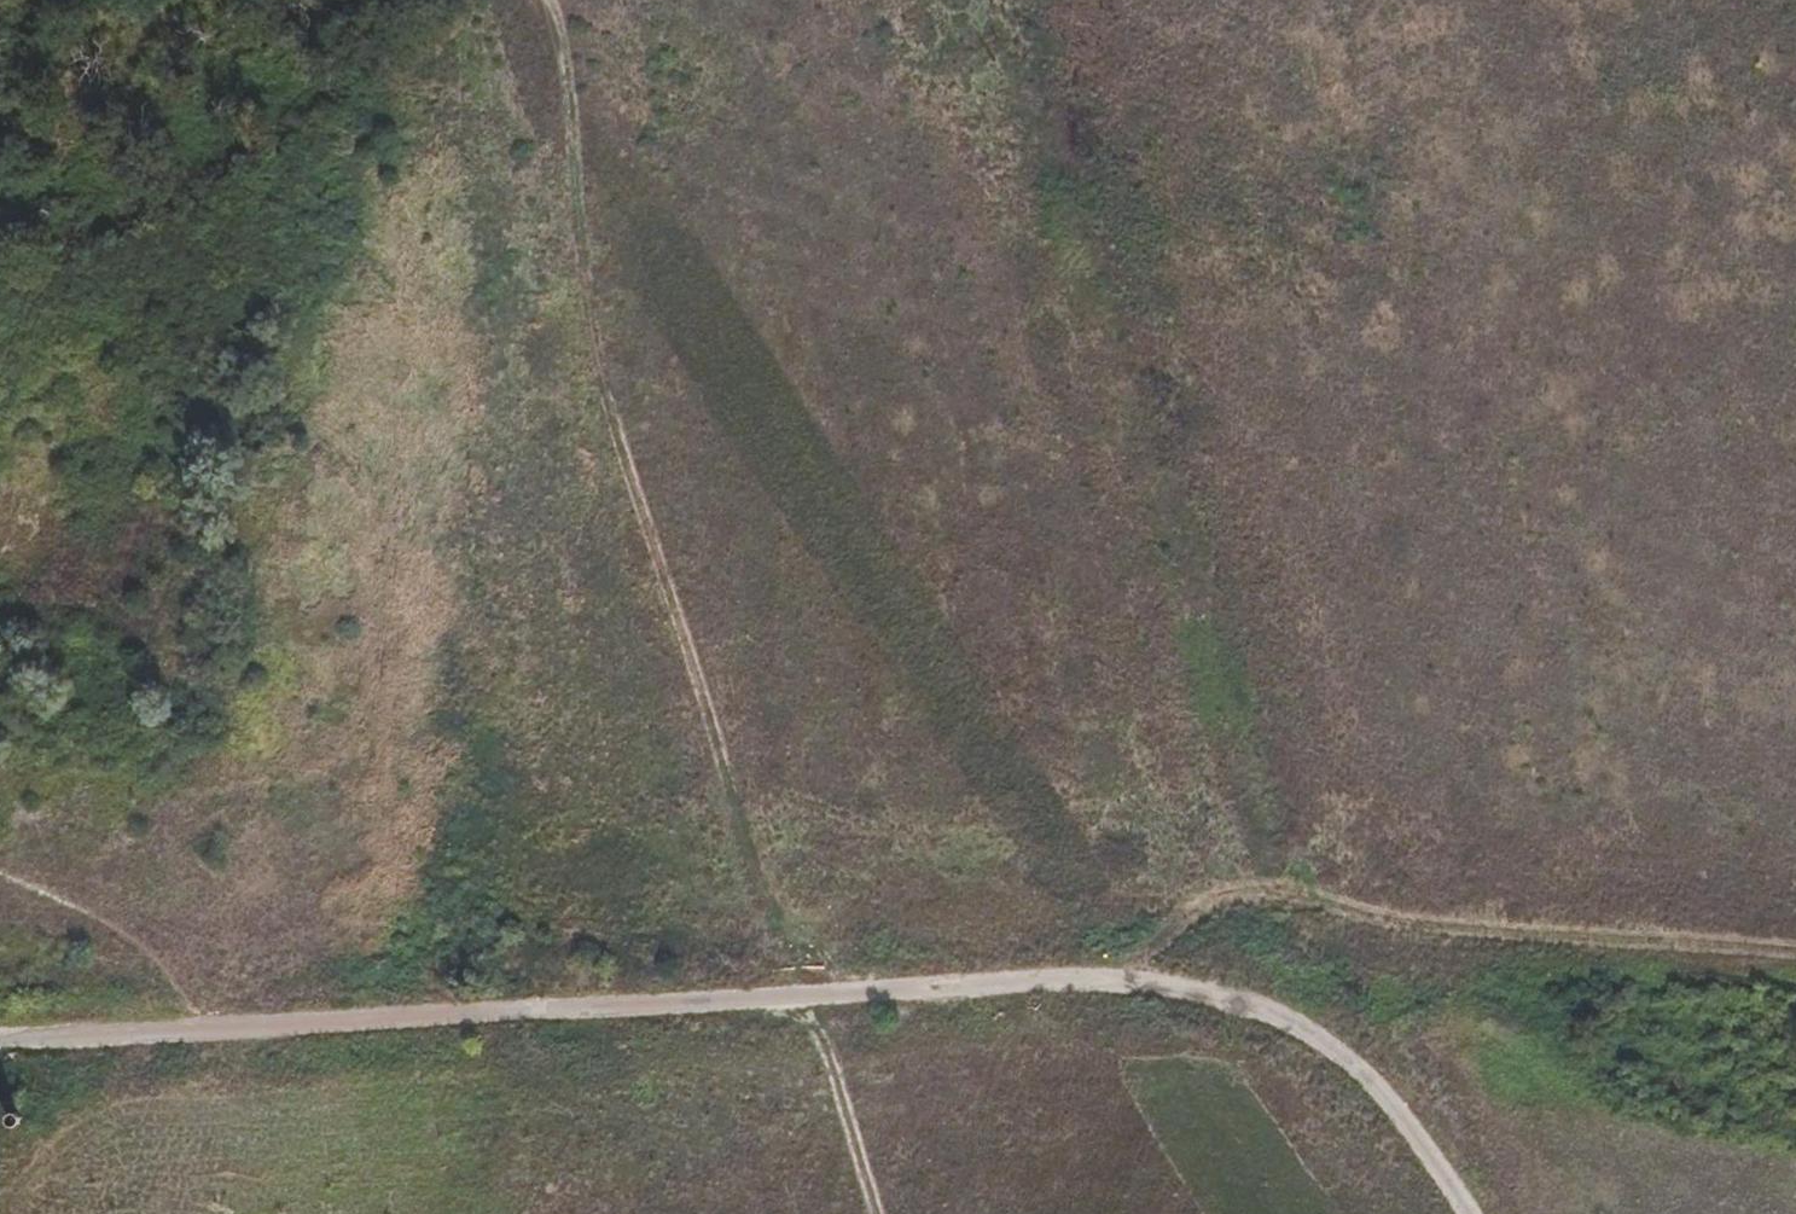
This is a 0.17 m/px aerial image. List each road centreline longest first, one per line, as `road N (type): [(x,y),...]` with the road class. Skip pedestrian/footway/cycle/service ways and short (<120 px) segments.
road 1 (track): [(0,1044),(1128,980),(1266,1008),(1319,1035),(1410,1124),(1471,1213)]

